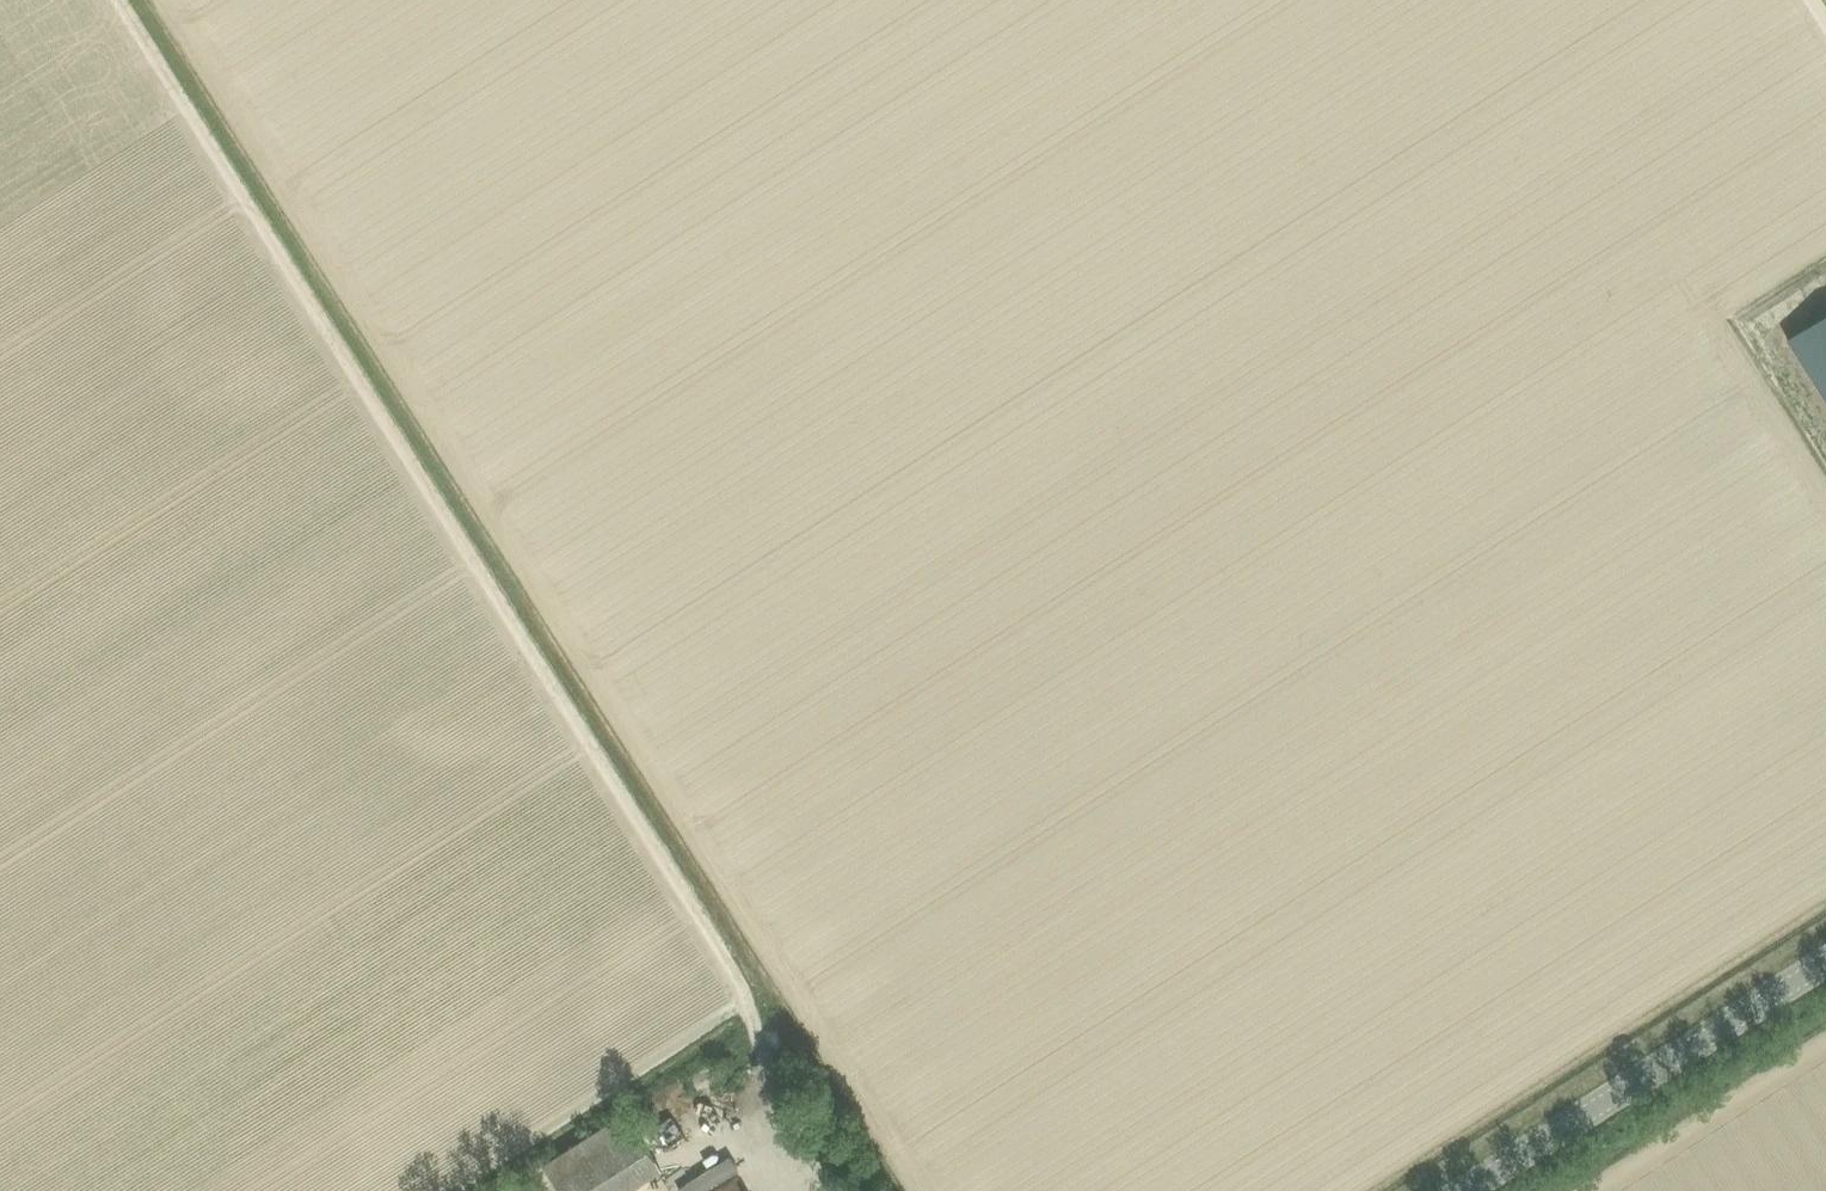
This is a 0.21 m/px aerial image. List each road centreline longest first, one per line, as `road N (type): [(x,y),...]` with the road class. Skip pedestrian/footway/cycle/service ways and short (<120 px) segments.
road 1 (unclassified): [(1466,1190),(1825,963)]

